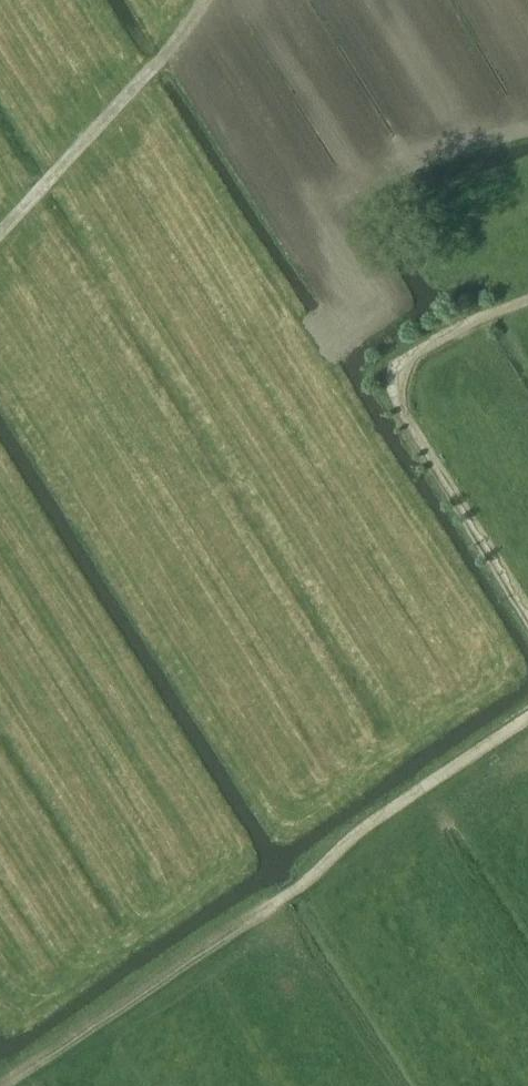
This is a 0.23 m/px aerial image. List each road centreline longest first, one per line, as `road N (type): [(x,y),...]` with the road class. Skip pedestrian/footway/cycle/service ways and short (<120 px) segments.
road 1 (track): [(527,610),(394,399),(393,373),(406,357),(527,301)]
road 2 (track): [(527,719),(364,827),(268,907)]
road 3 (track): [(0,233),(208,0)]

